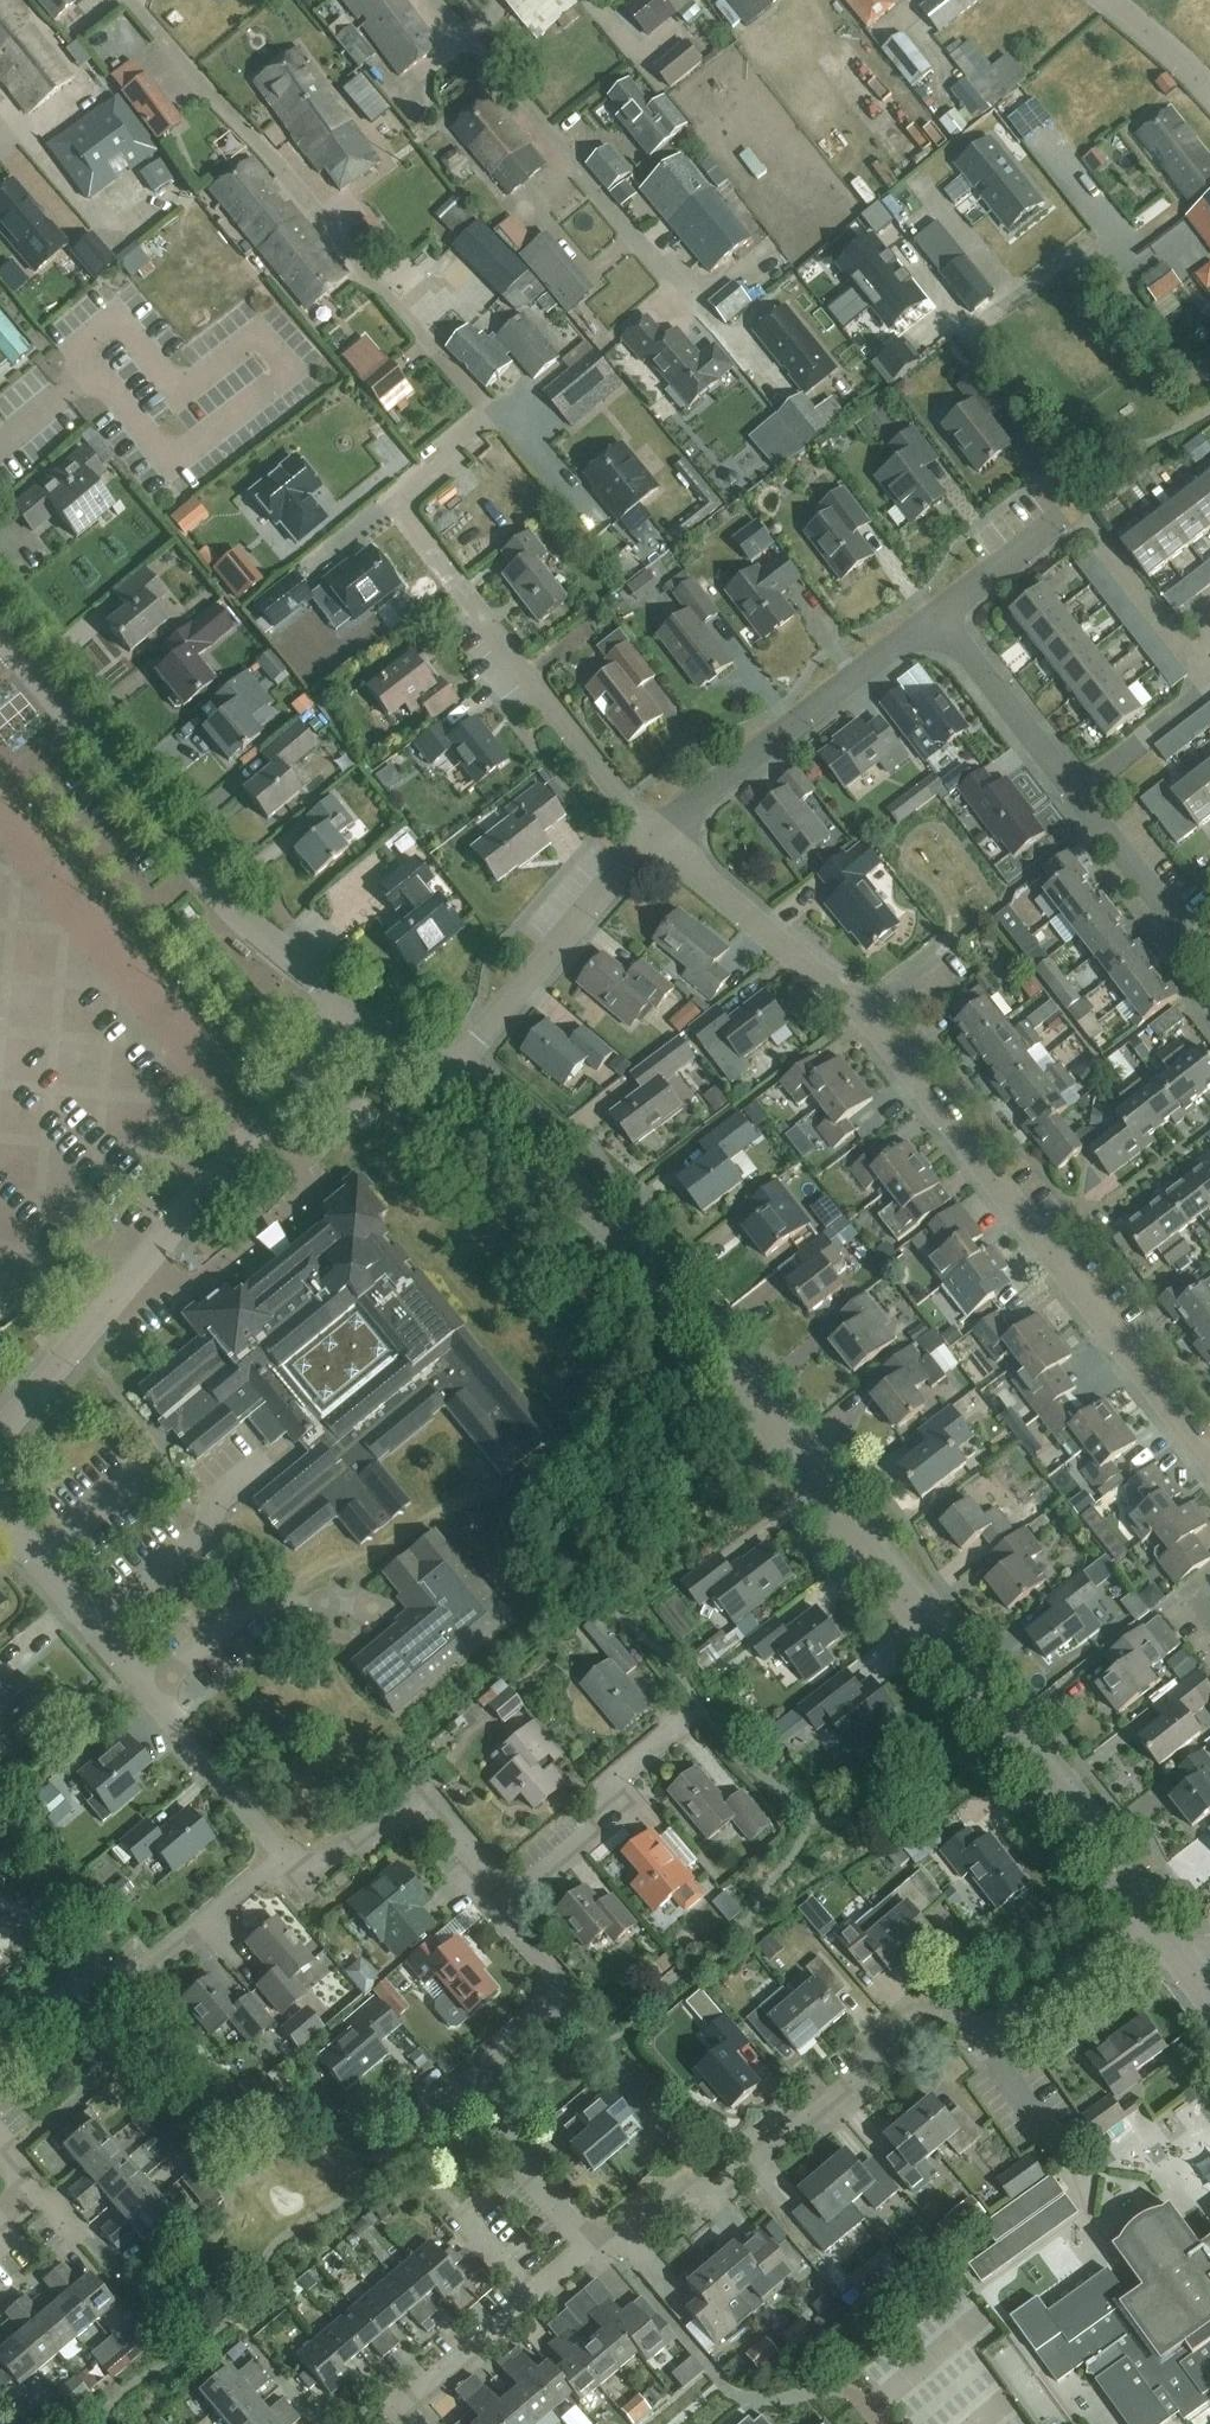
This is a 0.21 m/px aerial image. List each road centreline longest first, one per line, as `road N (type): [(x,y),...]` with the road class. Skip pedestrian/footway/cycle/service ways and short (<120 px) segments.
road 1 (residential): [(1149,1919),(953,1647),(626,1238),(440,1085)]
road 2 (residential): [(608,2240),(687,2187),(713,2190),(908,2029),(936,2017),(1012,2022),(1149,1919)]
road 3 (residential): [(1209,1464),(862,1011)]
road 4 (residential): [(128,0),(495,415)]
road 5 (residential): [(352,1011),(223,895),(11,644)]
road 6 (residential): [(658,838),(392,502)]
road 7 (residential): [(608,2240),(485,2094),(488,2063),(545,2009),(551,1966),(497,1903)]
road 8 (residential): [(436,0),(681,296)]
road 9 (residential): [(658,838),(938,613)]
road 10 (residential): [(0,2038),(70,1980),(143,1970),(279,1854)]
road 11 (residential): [(969,330),(1082,242),(1193,382),(1209,369)]
road 12 (residential): [(440,1085),(658,838)]
road 13 (unclassified): [(135,1272),(197,1279),(308,1186),(266,1116)]
road 14 (residential): [(497,1903),(486,1872),(431,1809),(393,1810),(332,1862),(279,1854)]
road 15 (unclassified): [(181,1735),(0,1517)]
road 16 (residential): [(497,1903),(616,1806),(629,1760),(687,1717)]
road 17 (residential): [(412,2423),(415,2402),(608,2240)]
road 18 (residential): [(862,1011),(658,838)]
road 19 (residential): [(1209,975),(1072,794)]
road 20 (residential): [(1072,794),(938,613)]
road 21 (residential): [(0,1428),(135,1272)]
road 22 (residential): [(135,1272),(266,1116)]
road 23 (residential): [(1072,794),(1209,688)]
road 24 (residential): [(938,613),(1062,518)]
road 25 (residential): [(279,1854),(181,1735)]
road 26 (residential): [(1194,663),(1105,548)]
road 27 (unclassified): [(1209,90),(1104,0)]
road 28 (residential): [(266,1116),(352,1011)]
road 29 (residential): [(392,502),(495,415)]

